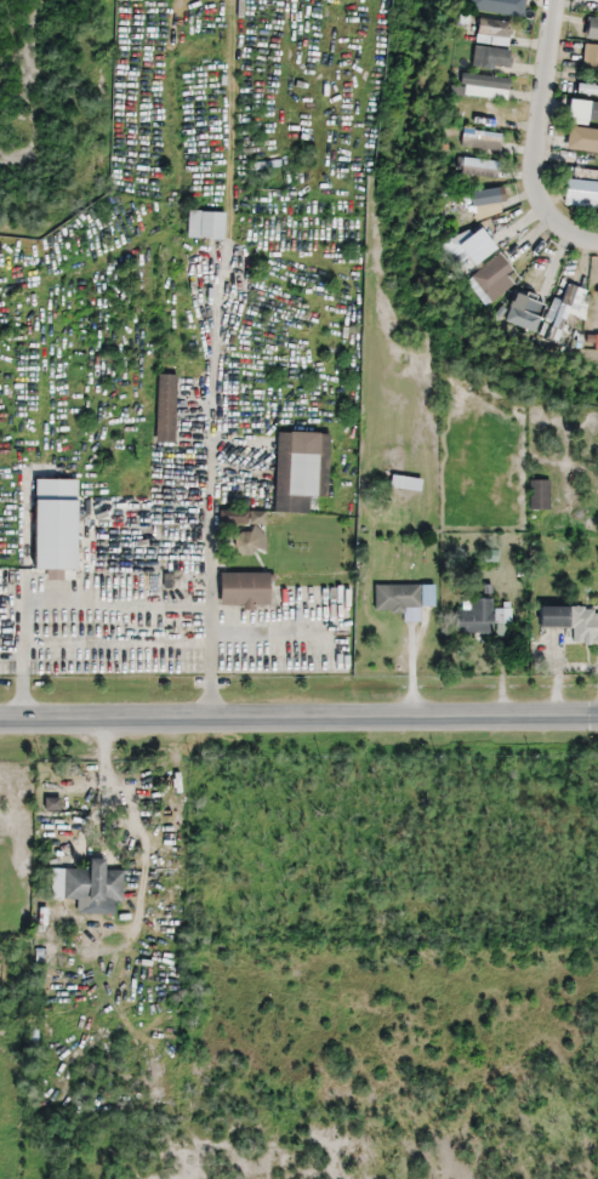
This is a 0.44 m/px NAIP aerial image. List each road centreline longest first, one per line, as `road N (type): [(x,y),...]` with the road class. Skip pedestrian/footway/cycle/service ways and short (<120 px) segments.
road 1 (secondary): [(597,717),(0,721)]
road 2 (residential): [(554,0),(532,170),(553,217),(597,240)]

